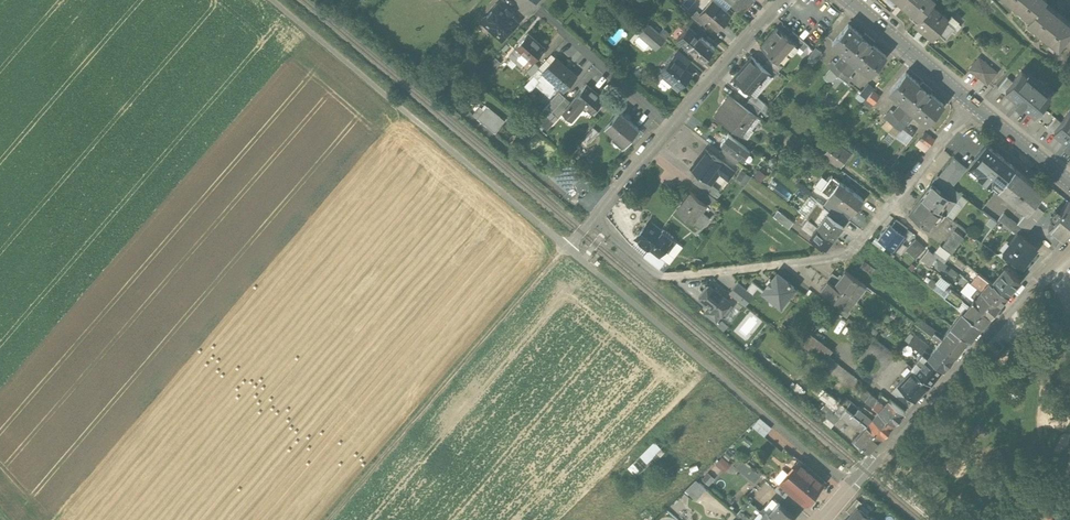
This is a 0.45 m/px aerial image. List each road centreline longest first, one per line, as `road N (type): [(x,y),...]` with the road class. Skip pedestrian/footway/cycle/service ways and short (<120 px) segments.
road 1 (residential): [(671,126),(595,216),(660,279),(847,257),(972,103)]
road 2 (track): [(272,0),(564,245)]
road 3 (residential): [(1069,249),(823,519)]
road 4 (track): [(331,519),(564,245)]
road 5 (track): [(848,489),(583,261)]
road 6 (residential): [(671,126),(539,12)]
road 7 (residential): [(786,0),(671,126)]
road 8 (tertiary): [(850,0),(972,103)]
road 9 (tertiary): [(972,103),(1069,178)]

